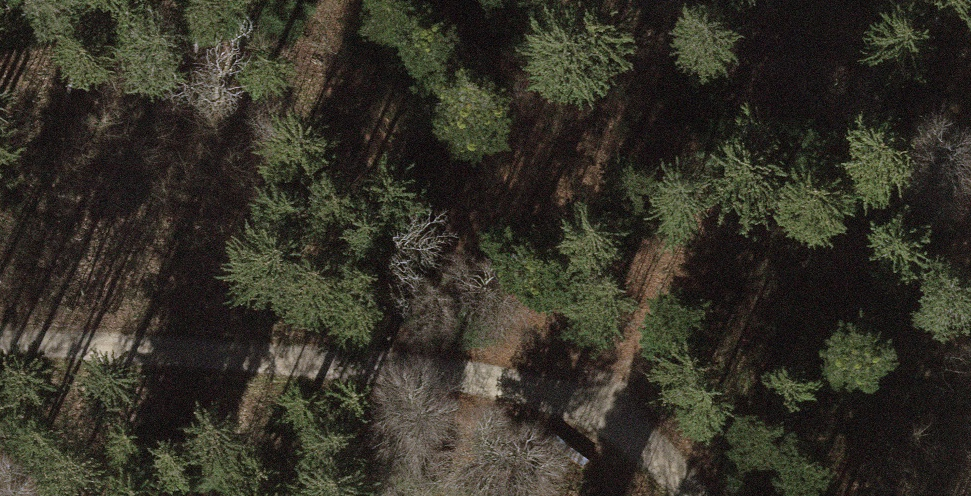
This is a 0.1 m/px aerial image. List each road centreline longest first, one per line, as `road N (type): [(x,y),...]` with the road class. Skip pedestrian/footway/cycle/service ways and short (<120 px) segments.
road 1 (track): [(687,495),(631,427),(498,383),(0,336)]
road 2 (track): [(631,427),(159,0)]

